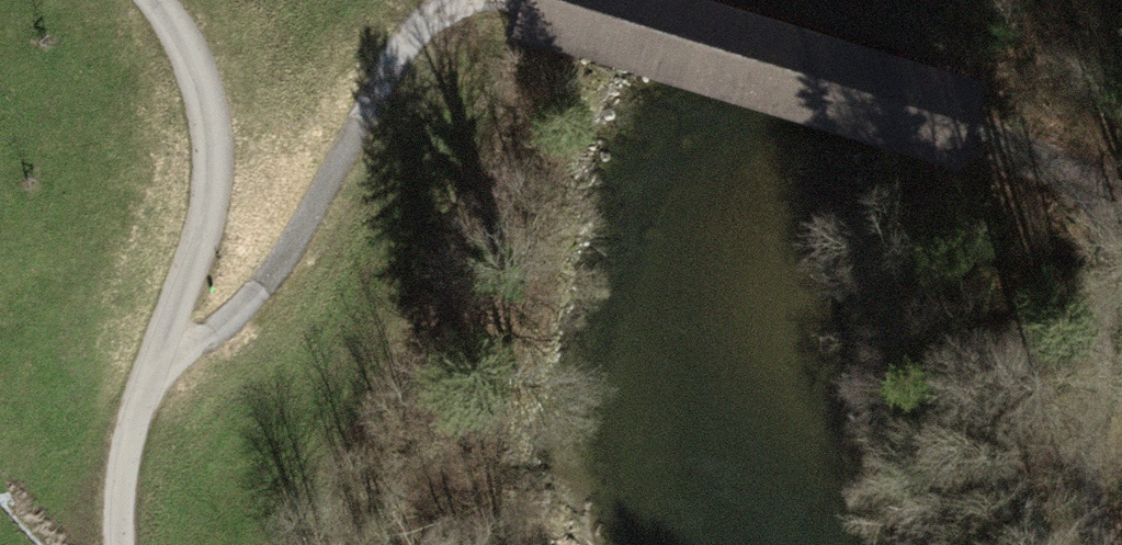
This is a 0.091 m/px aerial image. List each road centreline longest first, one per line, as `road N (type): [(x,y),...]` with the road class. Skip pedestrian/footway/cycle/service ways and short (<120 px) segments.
road 1 (track): [(168,364),(283,275),(437,16),(539,1)]
road 2 (track): [(1107,544),(1091,487),(1121,291)]
road 3 (track): [(168,364),(218,136)]
road 4 (track): [(134,544),(128,466),(168,364)]
road 5 (track): [(1121,135),(971,123)]

